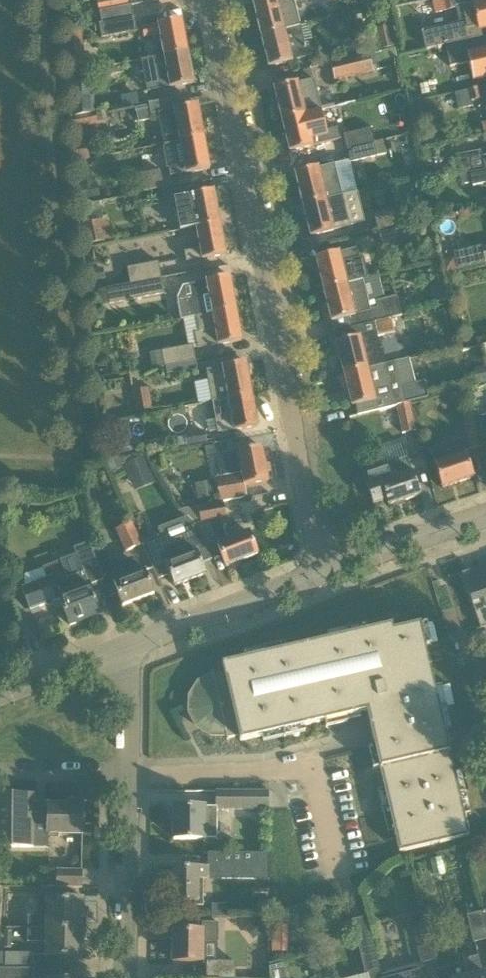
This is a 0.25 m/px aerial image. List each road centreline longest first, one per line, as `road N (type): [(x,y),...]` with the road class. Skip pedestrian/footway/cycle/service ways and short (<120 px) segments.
road 1 (residential): [(325,577),(215,0)]
road 2 (residential): [(332,893),(298,768),(119,765)]
road 3 (tertiary): [(119,649),(325,577)]
road 4 (residential): [(122,977),(119,765)]
road 5 (tertiary): [(325,577),(485,519)]
road 6 (tertiary): [(0,692),(119,649)]

